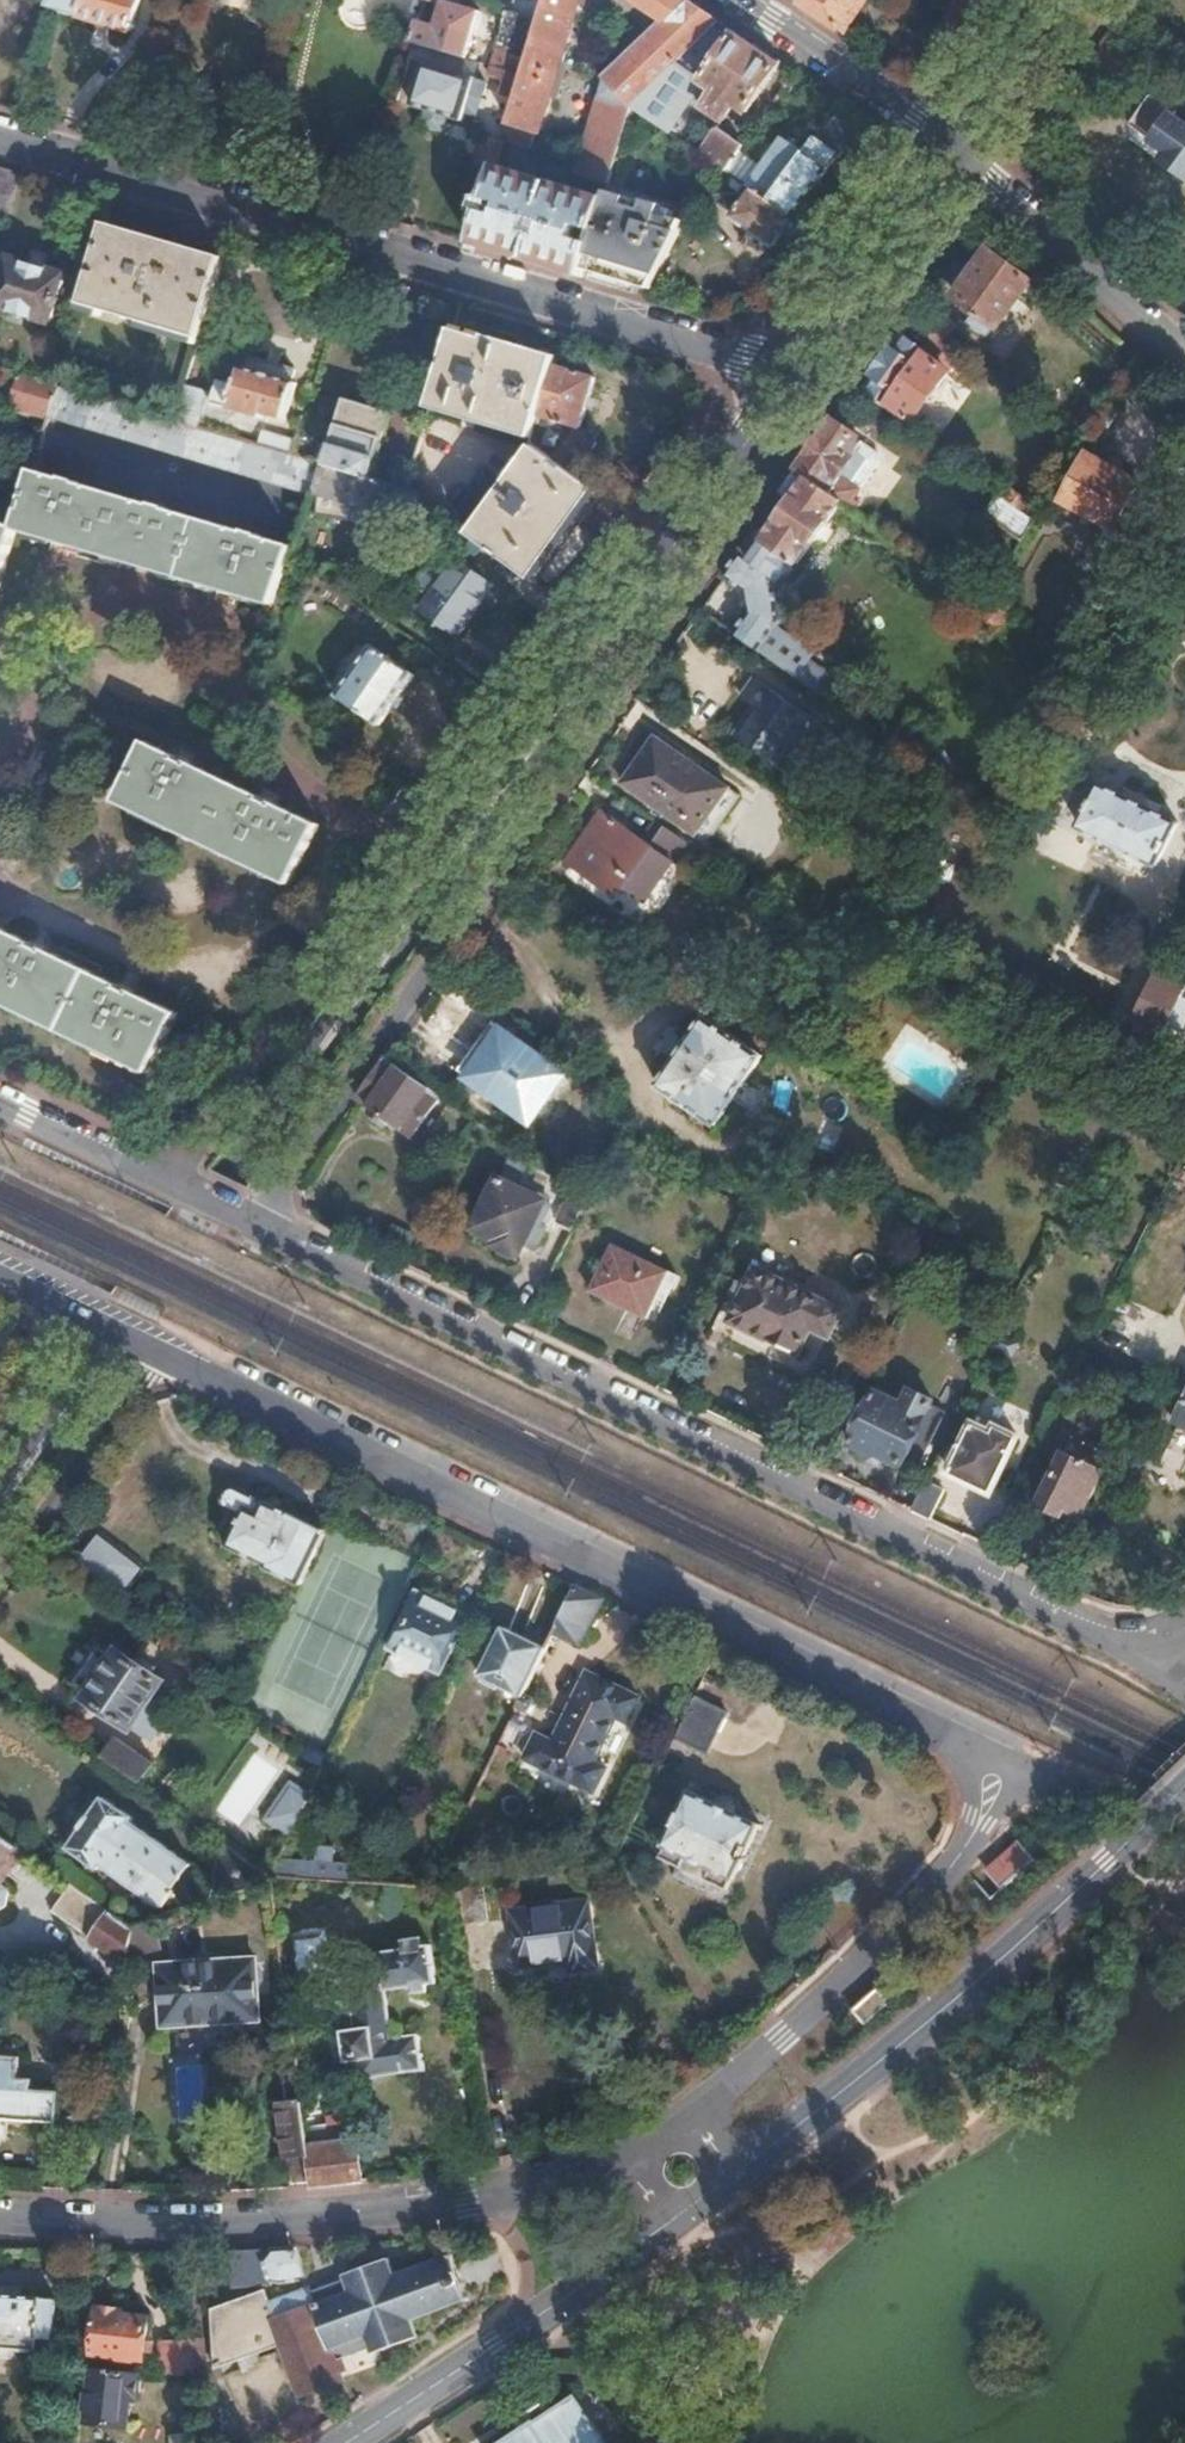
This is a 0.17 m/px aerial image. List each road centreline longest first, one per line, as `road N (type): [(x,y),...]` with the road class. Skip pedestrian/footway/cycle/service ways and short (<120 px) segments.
road 1 (tertiary): [(0,1510),(770,378)]
road 2 (residential): [(0,1103),(1144,1656)]
road 3 (residential): [(0,1271),(1003,1761)]
road 4 (residential): [(770,378),(0,128)]
road 5 (residential): [(0,2217),(413,2212),(492,2201),(633,2160)]
road 6 (tertiary): [(1142,1833),(967,1997),(738,2173)]
road 7 (residential): [(697,2117),(902,1929),(970,1848),(1003,1761)]
road 8 (tertiary): [(676,2219),(350,2442)]
road 9 (residential): [(938,140),(1184,354)]
road 10 (tertiary): [(770,378),(938,140)]
road 11 (residential): [(748,0),(938,140)]
road 12 (residential): [(1003,1761),(1124,1790),(1184,1820)]
road 13 (tertiary): [(938,140),(1037,0)]

